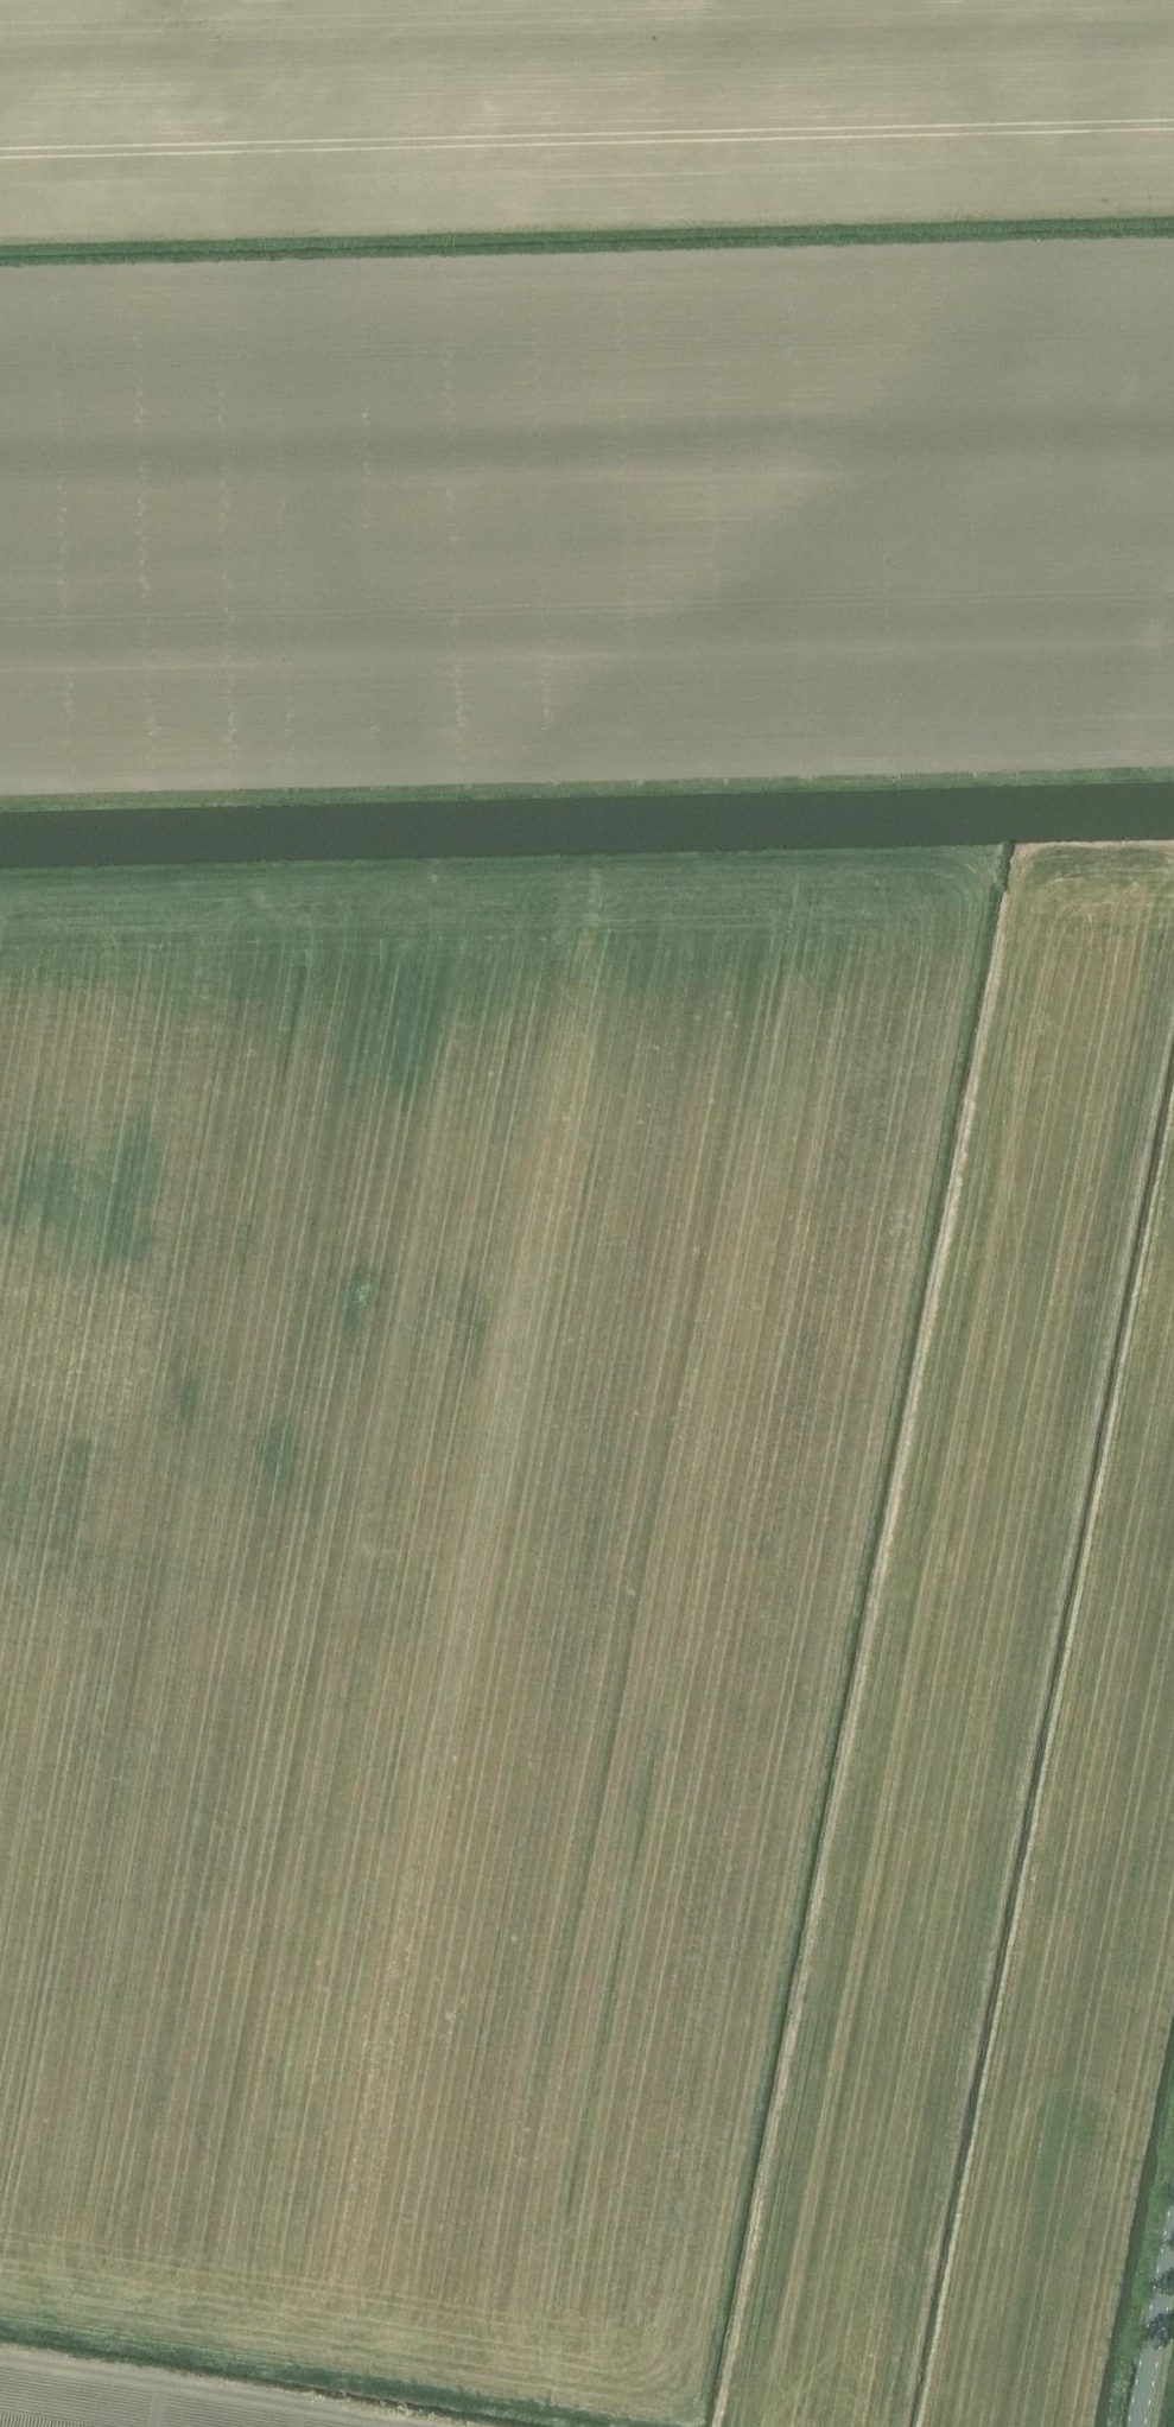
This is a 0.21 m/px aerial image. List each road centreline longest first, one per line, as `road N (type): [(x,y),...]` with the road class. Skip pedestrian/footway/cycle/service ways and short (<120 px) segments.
road 1 (track): [(397,2426),(0,2363)]
road 2 (unclassified): [(1173,2242),(1138,2426)]

